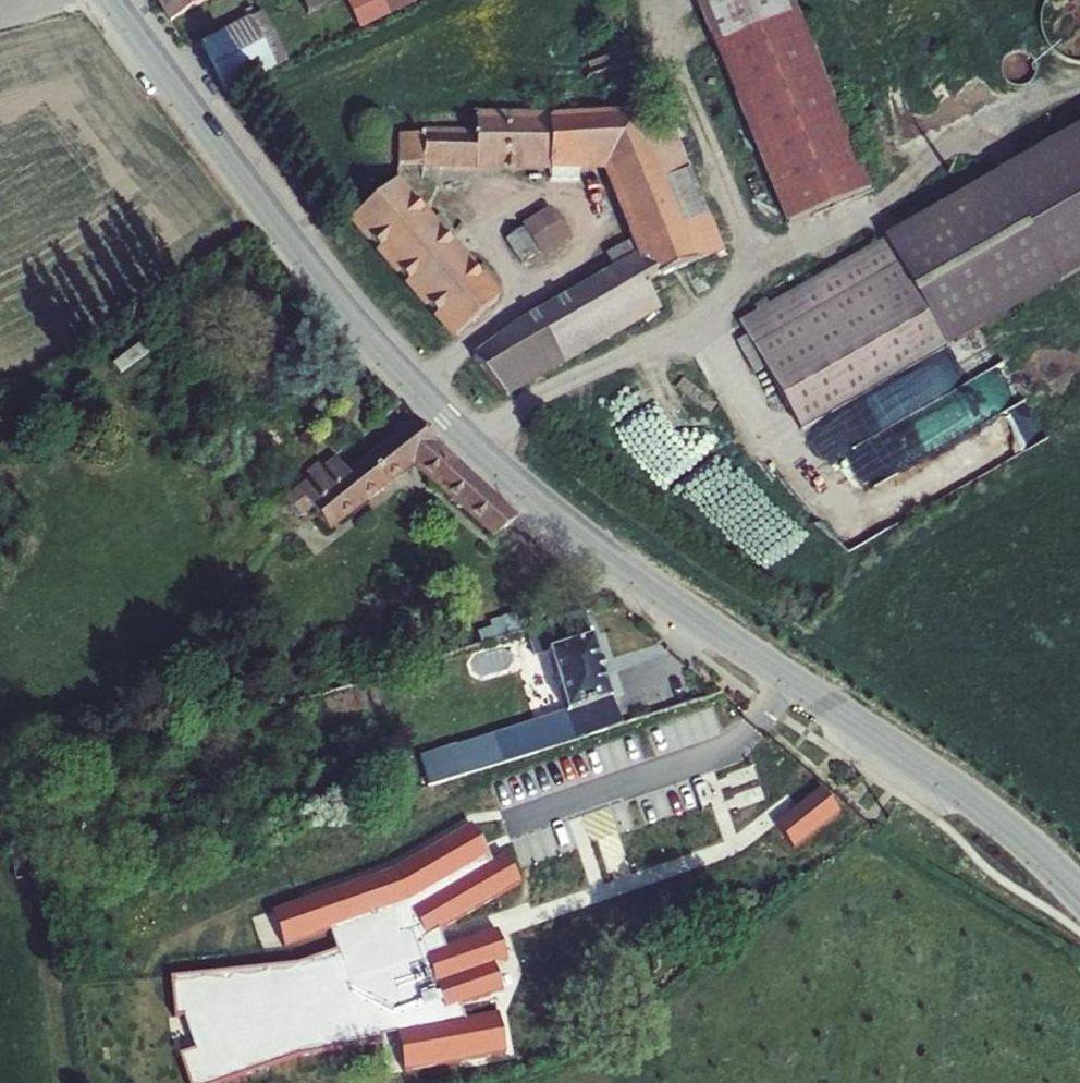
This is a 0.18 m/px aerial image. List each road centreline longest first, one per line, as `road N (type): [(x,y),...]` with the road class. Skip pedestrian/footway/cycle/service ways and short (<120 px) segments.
road 1 (tertiary): [(113,0),(332,292),(470,445),(631,572),(969,798),(1079,895)]

